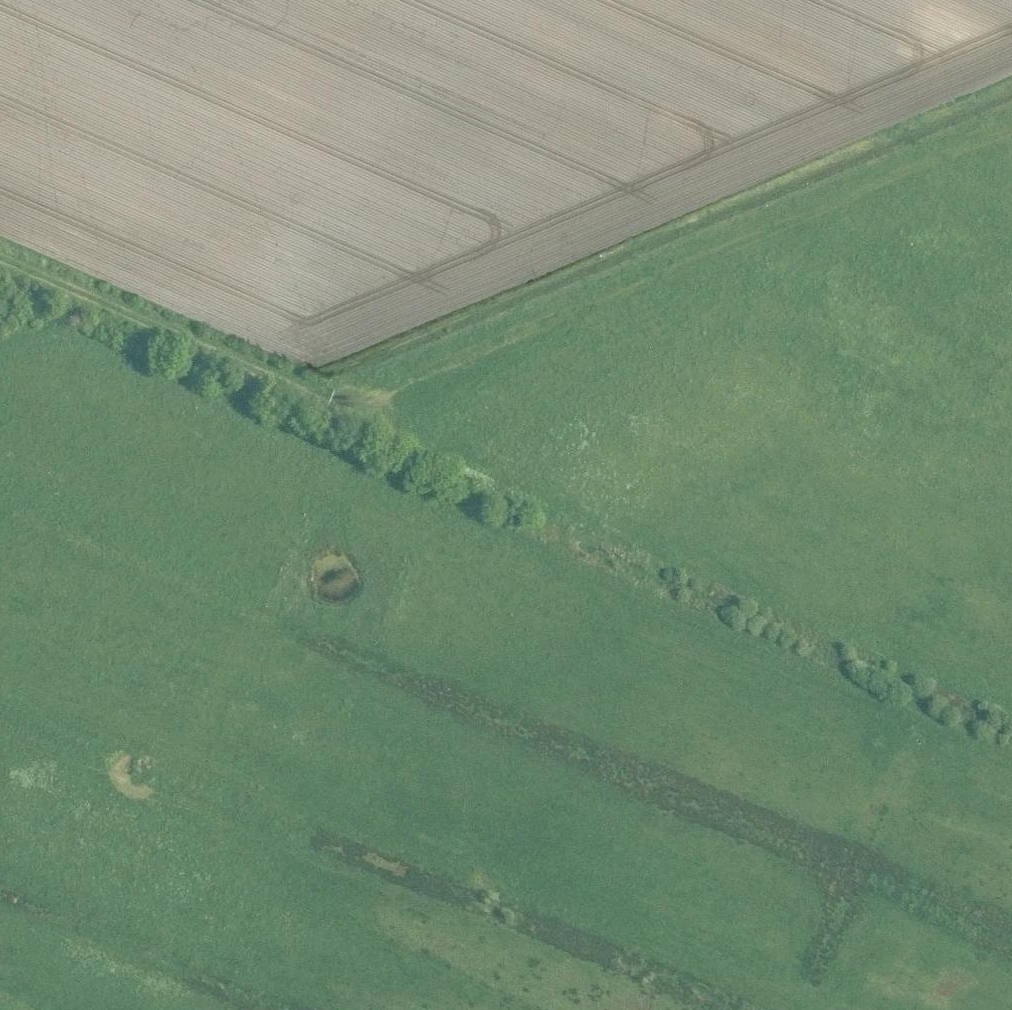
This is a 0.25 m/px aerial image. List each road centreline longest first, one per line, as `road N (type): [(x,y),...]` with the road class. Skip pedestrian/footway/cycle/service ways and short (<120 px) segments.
road 1 (track): [(0,260),(312,399),(346,403),(378,396)]

